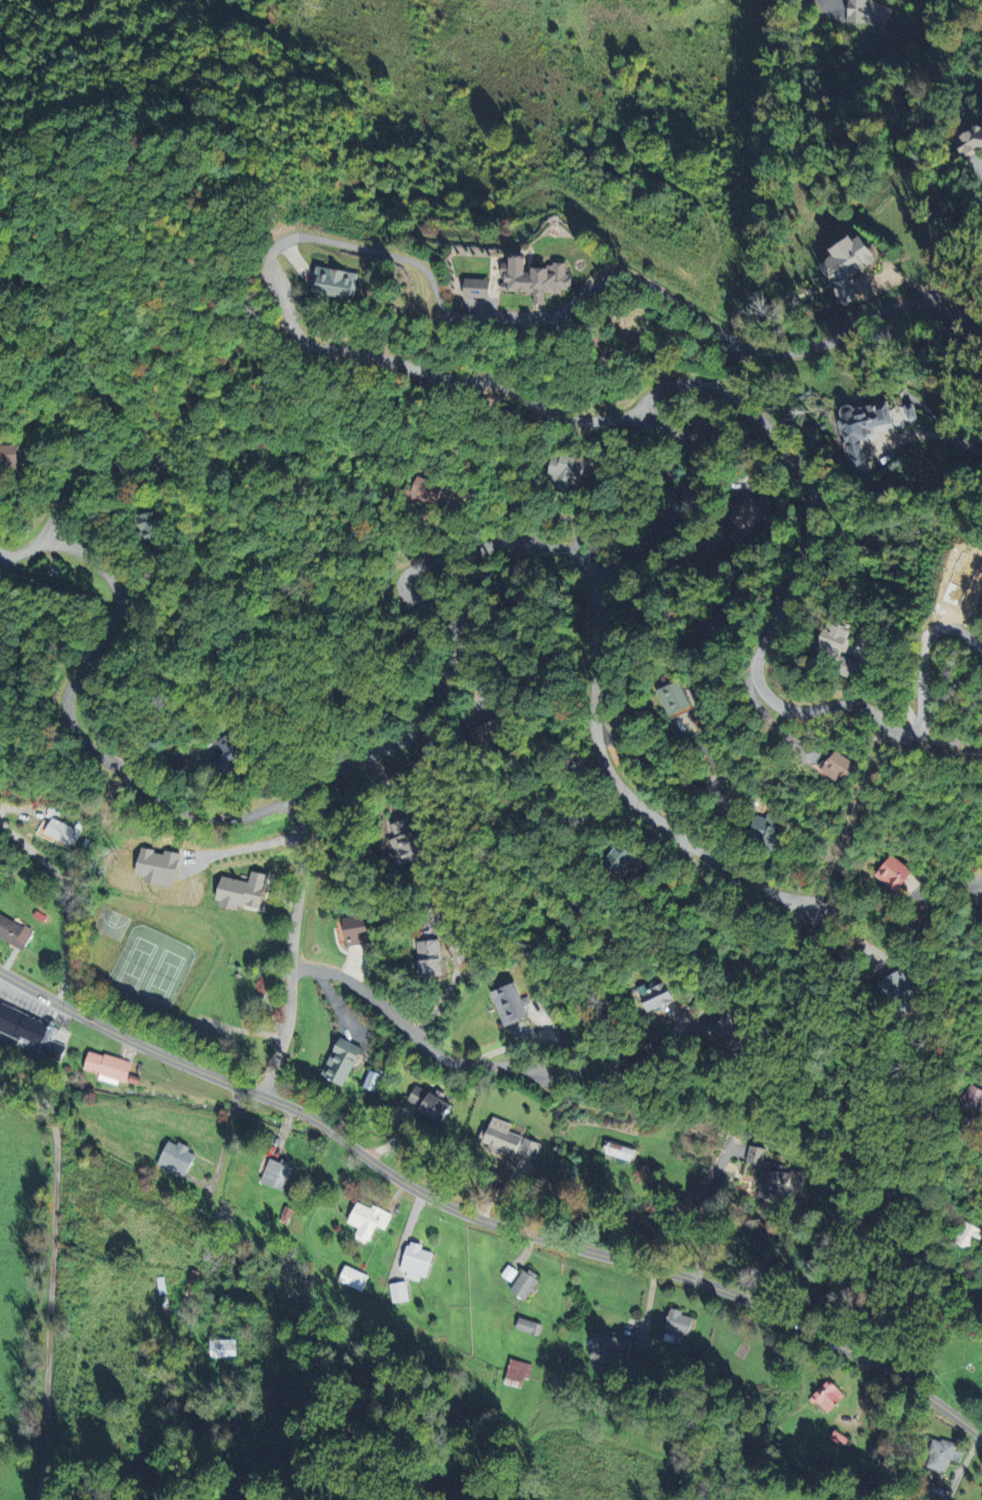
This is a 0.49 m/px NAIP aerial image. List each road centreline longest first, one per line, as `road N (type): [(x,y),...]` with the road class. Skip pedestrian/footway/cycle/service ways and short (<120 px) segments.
road 1 (residential): [(981,646),(957,629),(929,633),(916,731),(902,733),(860,704),(811,714),(768,696),(757,664),(813,523),(807,475),(778,435),(717,388),(665,387),(641,417),(682,435),(692,481),(610,575),(596,579),(574,551),(516,541),(461,552),(405,578),(413,598),(458,631),(453,665),(419,728),(334,768),(299,799),(298,967),(267,1096)]
road 2 (residential): [(981,1436),(920,1388),(803,1321),(691,1279),(470,1215),(393,1176),(303,1112),(58,1005),(0,970)]
road 3 (residential): [(641,417),(592,421),(495,381),(440,377),(312,346),(297,334),(272,267),(277,247),(297,236),(384,255)]
road 4 (residential): [(981,330),(914,305),(880,313),(822,348),(767,355),(639,277),(621,274),(563,318),(475,320)]
road 5 (residential): [(299,799),(214,821),(126,772),(76,731),(67,711),(70,685),(114,622),(114,585),(100,564),(65,542),(0,557)]
road 6 (track): [(404,588),(373,600),(281,606),(237,636),(184,692),(167,684),(162,645),(202,559),(213,478)]
road 7 (residential): [(596,579),(596,725),(616,785),(718,863),(810,912)]
road 8 (residential): [(298,967),(339,974),(463,1066),(606,1072),(638,1062),(677,1030)]
road 9 (residential): [(152,467),(154,443),(96,382),(58,297),(36,279),(0,287)]
road 10 (residential): [(42,543),(65,492),(85,474),(152,467)]

